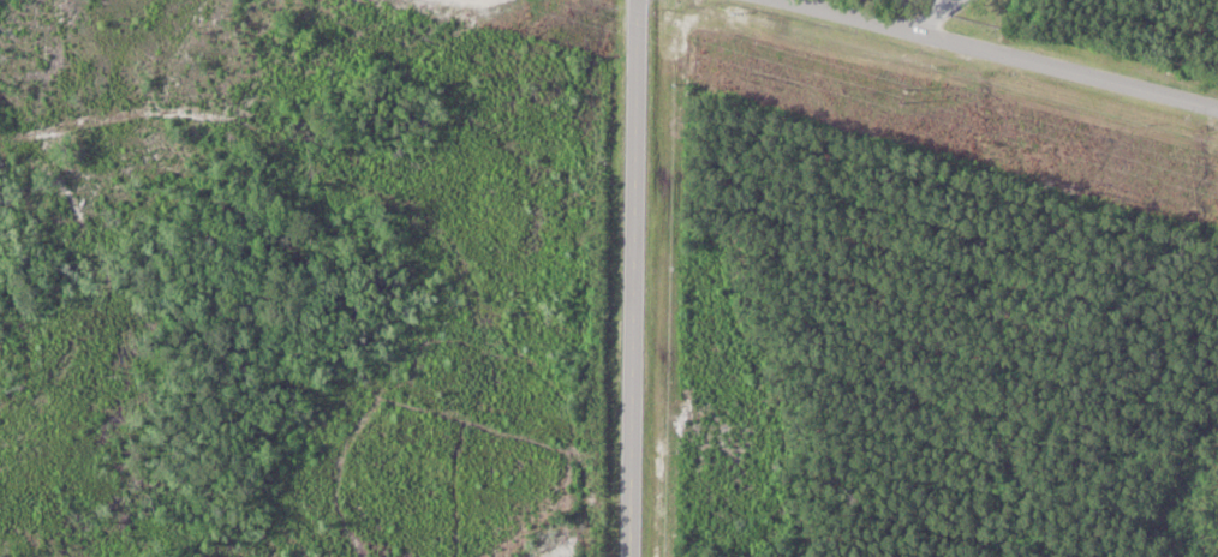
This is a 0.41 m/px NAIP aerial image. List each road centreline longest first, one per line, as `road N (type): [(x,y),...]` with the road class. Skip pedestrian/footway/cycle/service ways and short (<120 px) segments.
road 1 (secondary): [(630,556),(636,0)]
road 2 (residential): [(789,0),(1217,112)]

